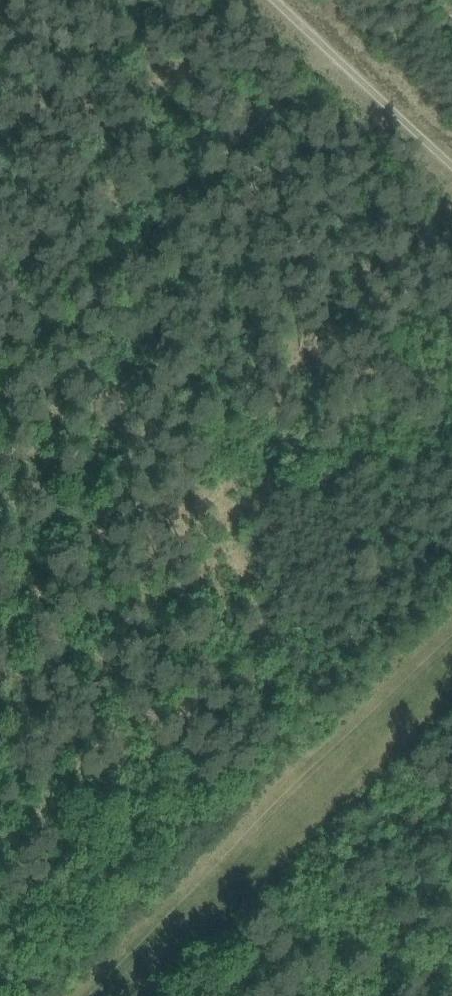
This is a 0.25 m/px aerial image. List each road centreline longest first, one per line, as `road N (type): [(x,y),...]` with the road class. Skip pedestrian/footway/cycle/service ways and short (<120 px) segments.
road 1 (track): [(102,995),(451,647)]
road 2 (track): [(0,379),(321,42)]
road 3 (track): [(451,169),(276,0)]

